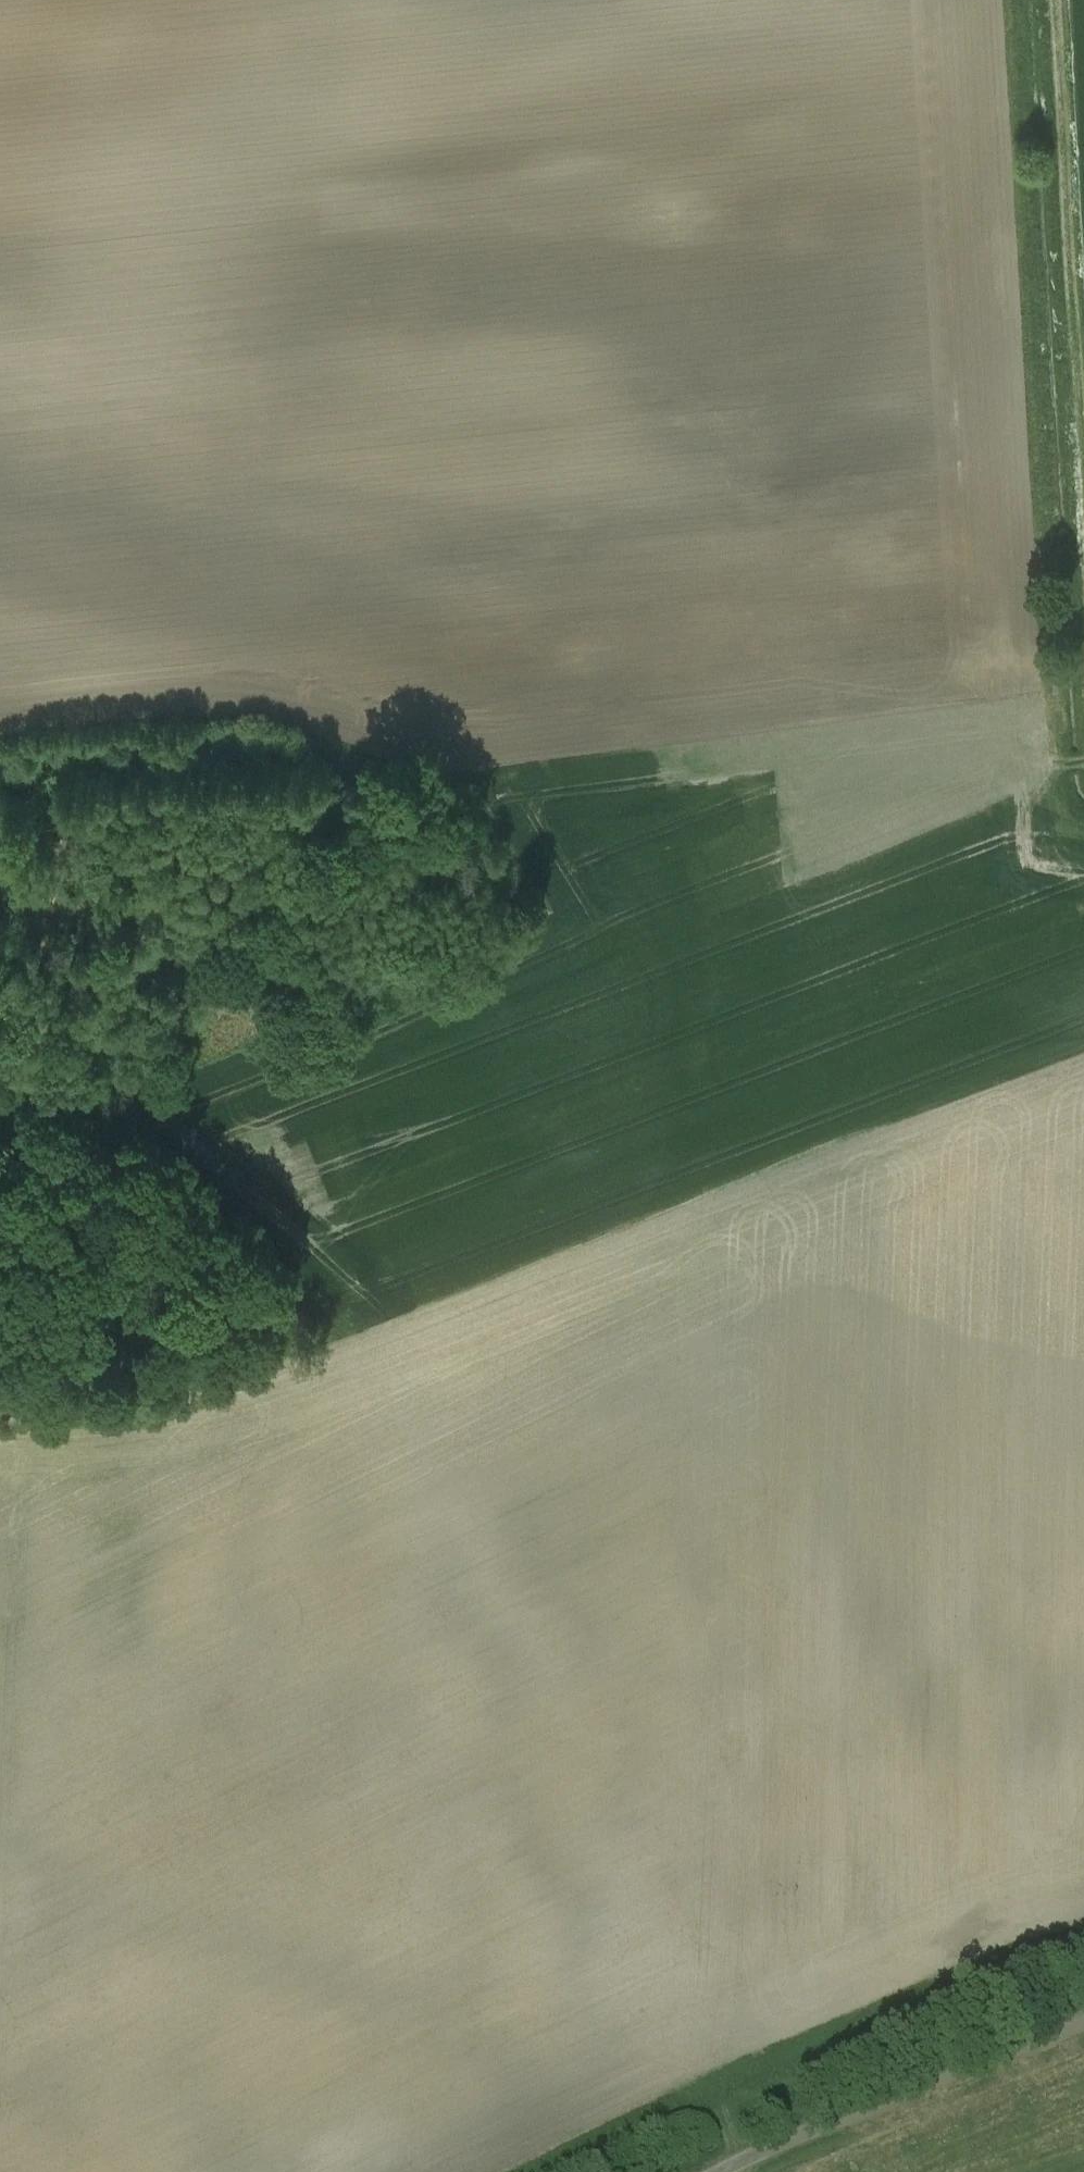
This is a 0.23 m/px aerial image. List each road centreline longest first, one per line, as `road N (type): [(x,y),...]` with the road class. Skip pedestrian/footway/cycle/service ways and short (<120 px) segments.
road 1 (unclassified): [(725,2171),(1083,2023)]

